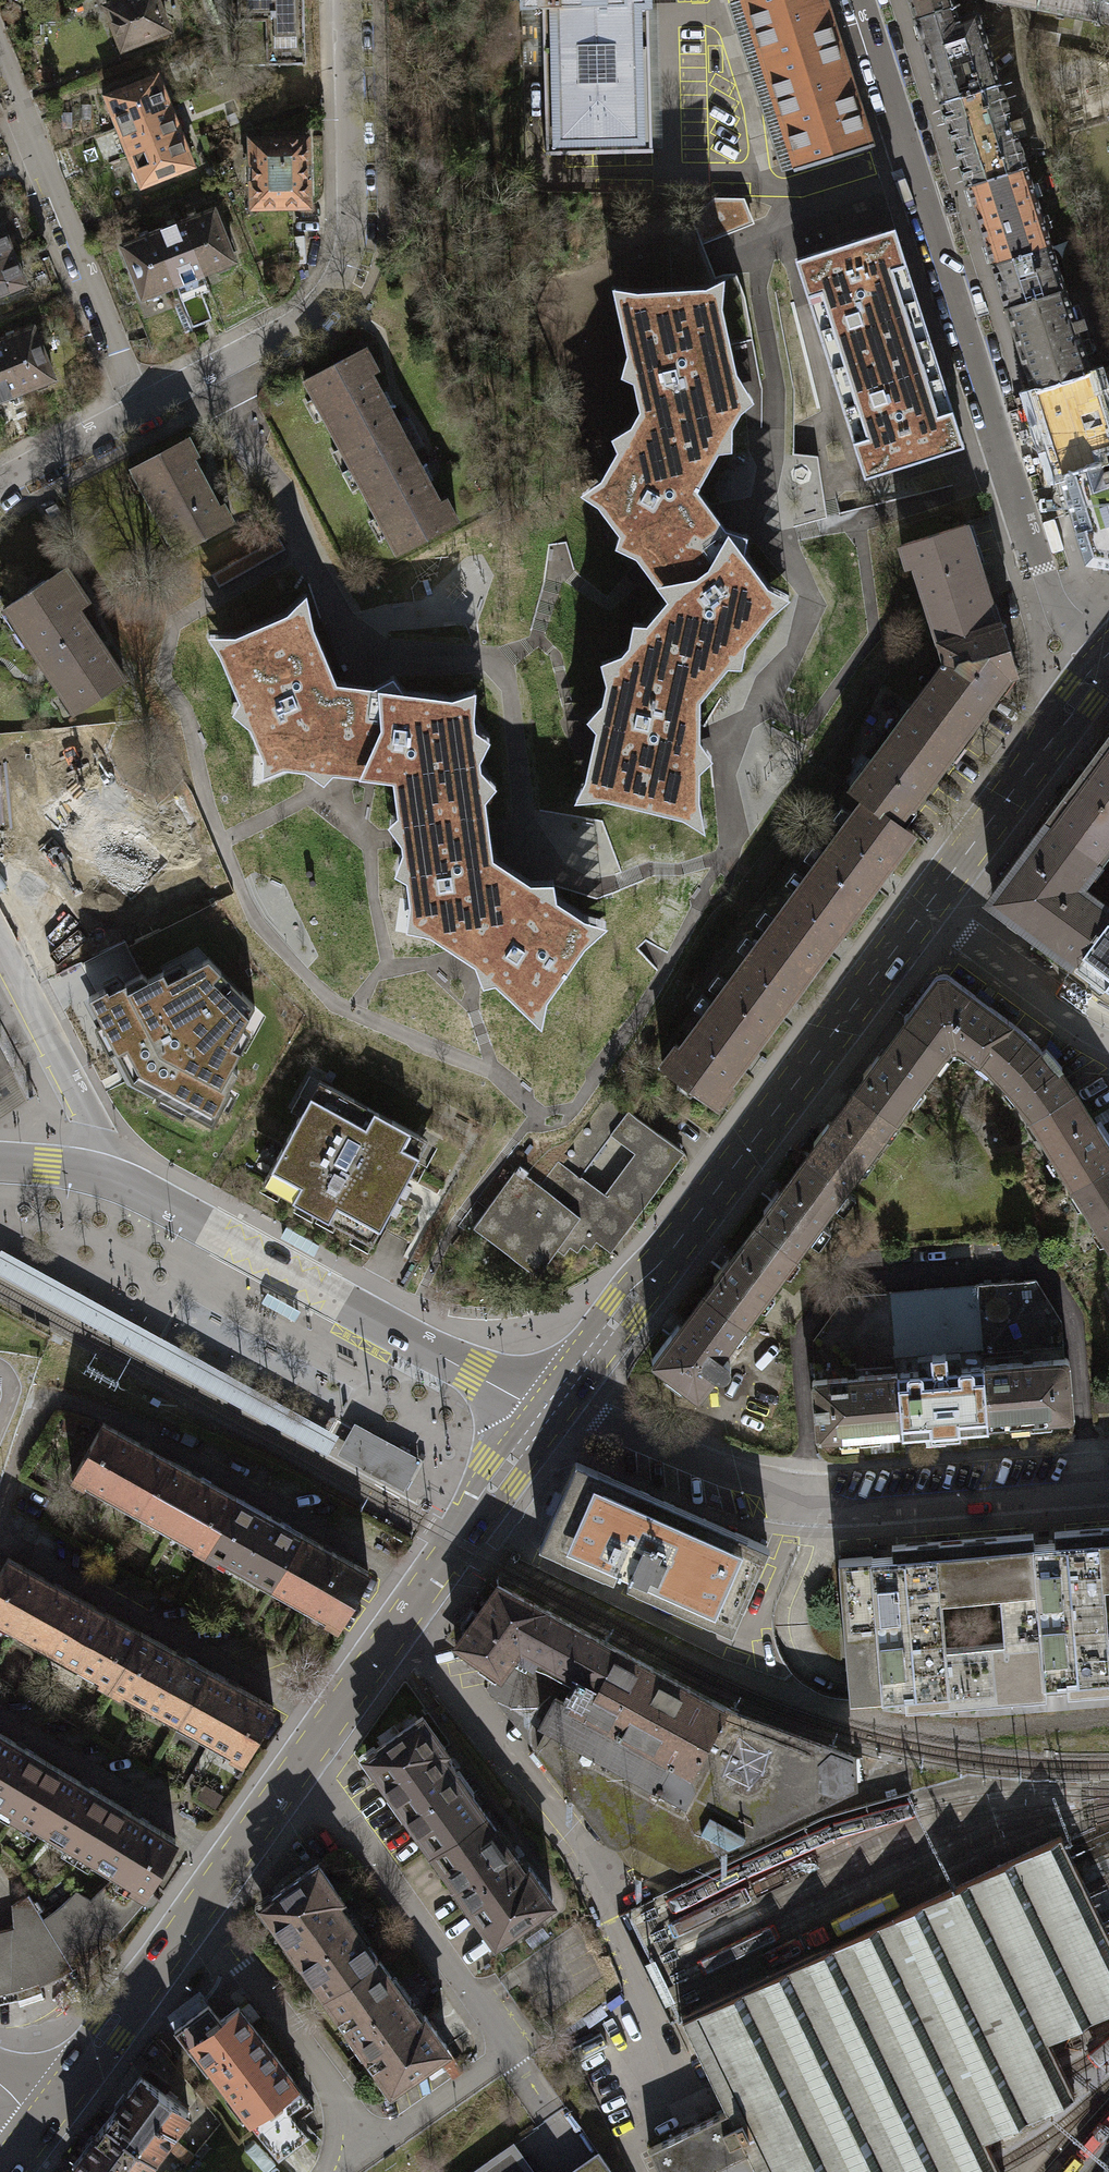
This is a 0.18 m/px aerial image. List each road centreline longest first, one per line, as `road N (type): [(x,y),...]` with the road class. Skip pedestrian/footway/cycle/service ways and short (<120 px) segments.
road 1 (secondary): [(42,2120),(553,1407)]
road 2 (residential): [(1108,663),(1061,621),(863,0)]
road 3 (secondary): [(553,1407),(926,908)]
road 4 (residential): [(553,1407),(802,1502),(1108,1481)]
road 5 (residential): [(553,1407),(90,1172)]
road 6 (residential): [(347,0),(353,213),(335,277),(293,322),(136,406)]
road 7 (residential): [(136,406),(0,63)]
road 8 (secondary): [(926,908),(1108,663)]
road 9 (residential): [(90,1172),(89,1117),(0,946)]
road 10 (residential): [(926,908),(1108,1037)]
road 11 (residential): [(136,406),(0,484)]

